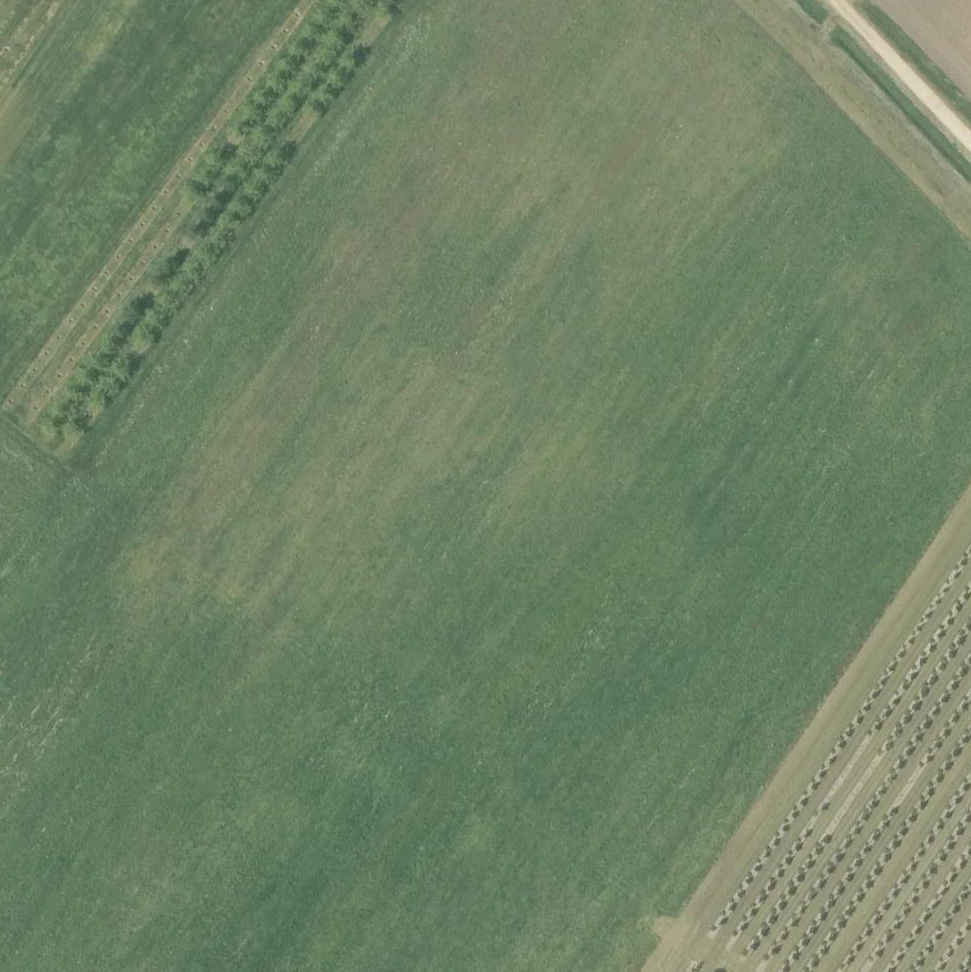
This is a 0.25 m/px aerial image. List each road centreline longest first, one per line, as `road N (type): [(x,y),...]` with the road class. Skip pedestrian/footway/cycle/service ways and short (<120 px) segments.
road 1 (track): [(970,128),(850,0)]

